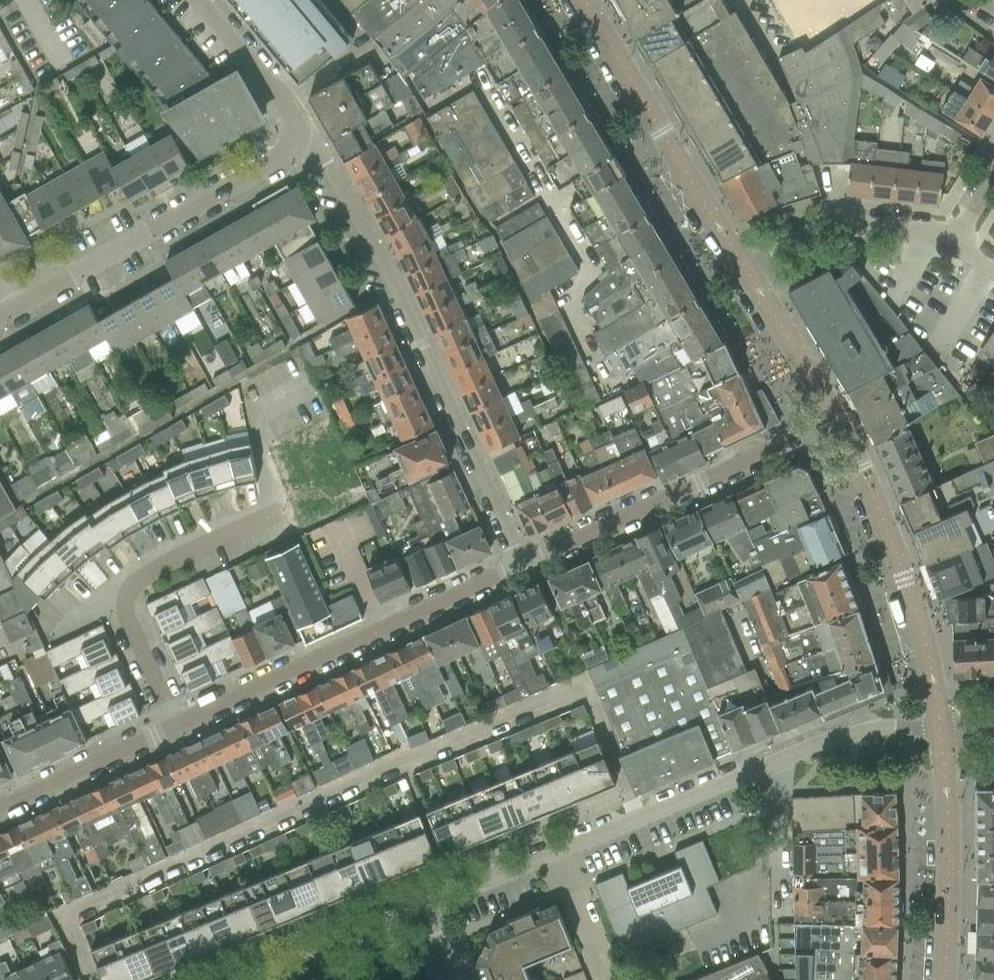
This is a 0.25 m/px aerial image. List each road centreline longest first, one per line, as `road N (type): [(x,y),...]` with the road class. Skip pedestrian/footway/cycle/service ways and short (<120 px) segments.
road 1 (residential): [(940,730),(854,734),(424,904)]
road 2 (residential): [(523,562),(424,340),(315,146),(291,136)]
road 3 (residential): [(175,724),(122,611),(130,590),(284,518),(257,416)]
road 4 (residential): [(175,724),(523,562)]
road 5 (residential): [(523,562),(834,417)]
road 6 (residential): [(291,136),(282,155),(11,311)]
road 7 (residential): [(834,417),(899,560),(940,730)]
road 8 (residential): [(583,0),(742,263)]
road 9 (residential): [(944,979),(949,868),(940,730)]
road 10 (residential): [(742,263),(846,228),(959,242)]
road 11 (residential): [(424,904),(238,979)]
road 12 (residential): [(0,806),(175,724)]
road 13 (residential): [(742,263),(834,417)]
road 14 (residential): [(291,136),(292,120),(269,82),(198,0)]

